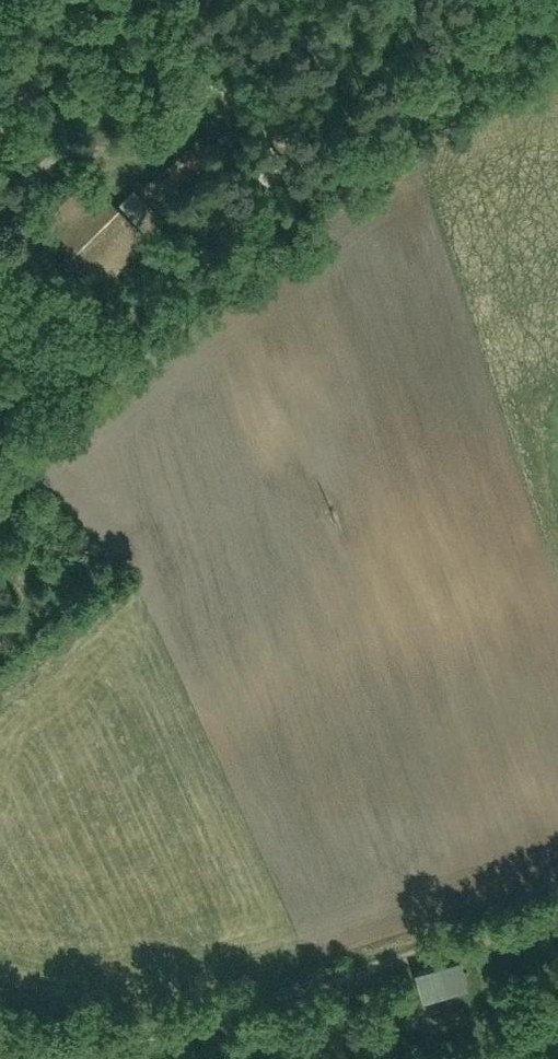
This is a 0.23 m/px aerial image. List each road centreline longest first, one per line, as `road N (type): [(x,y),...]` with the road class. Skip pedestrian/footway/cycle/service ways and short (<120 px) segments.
road 1 (track): [(83,1058),(557,908)]

